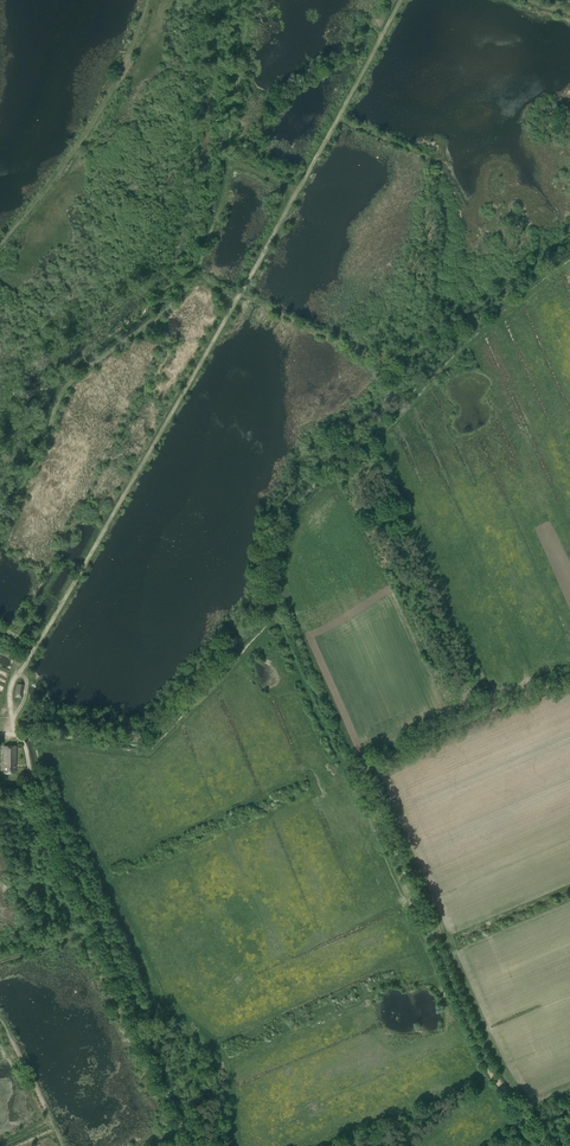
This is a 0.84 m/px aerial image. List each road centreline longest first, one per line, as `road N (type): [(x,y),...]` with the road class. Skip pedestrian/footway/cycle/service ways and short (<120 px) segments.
road 1 (track): [(190,1145),(12,734),(10,691),(399,0)]
road 2 (track): [(547,1145),(490,1068),(363,775),(372,762),(569,675)]

